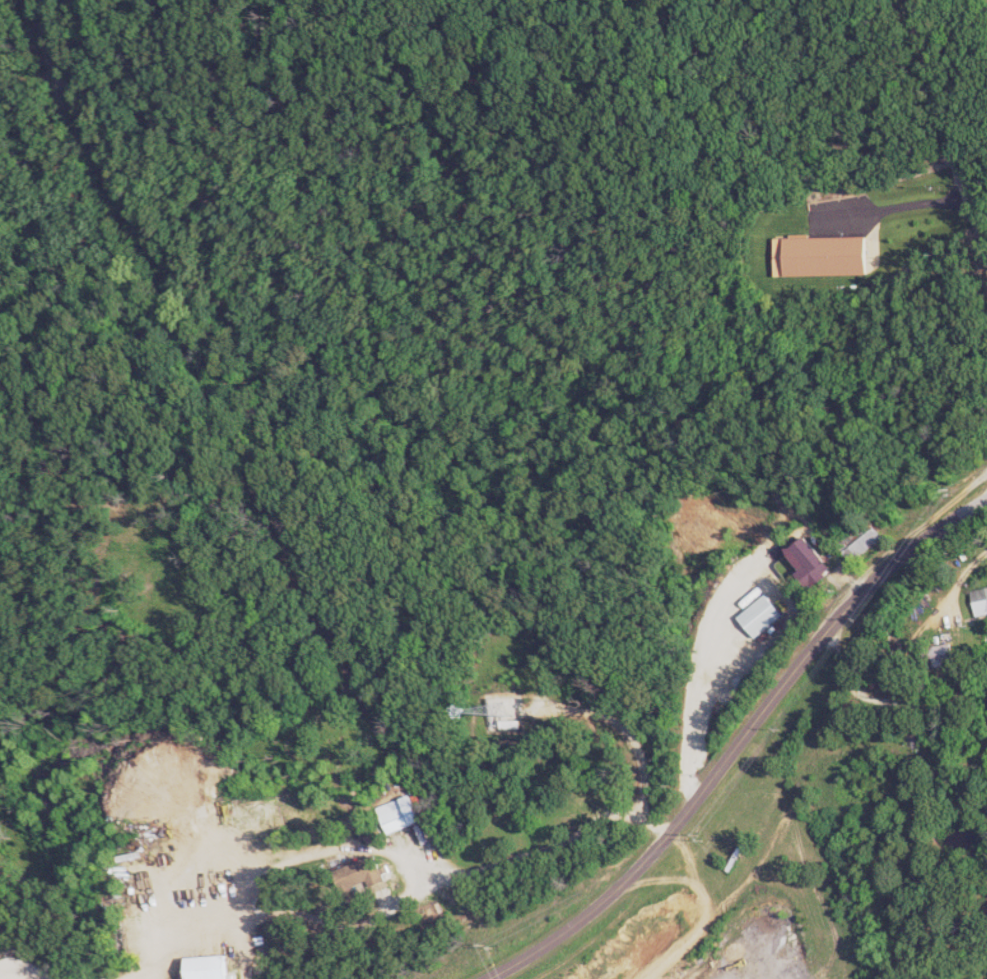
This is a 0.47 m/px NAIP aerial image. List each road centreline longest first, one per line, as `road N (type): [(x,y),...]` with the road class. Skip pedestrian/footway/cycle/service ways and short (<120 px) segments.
road 1 (residential): [(986,496),(880,570),(841,609),(639,860),(567,922),(474,978)]

